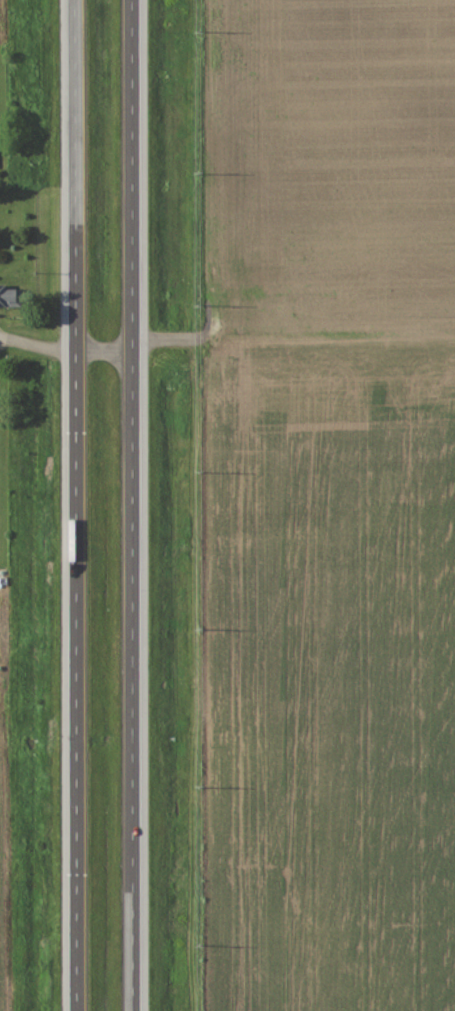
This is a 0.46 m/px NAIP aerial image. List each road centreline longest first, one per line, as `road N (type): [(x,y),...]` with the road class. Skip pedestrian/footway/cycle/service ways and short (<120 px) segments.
road 1 (trunk): [(75,0),(77,1010)]
road 2 (trunk): [(134,1010),(133,0)]

